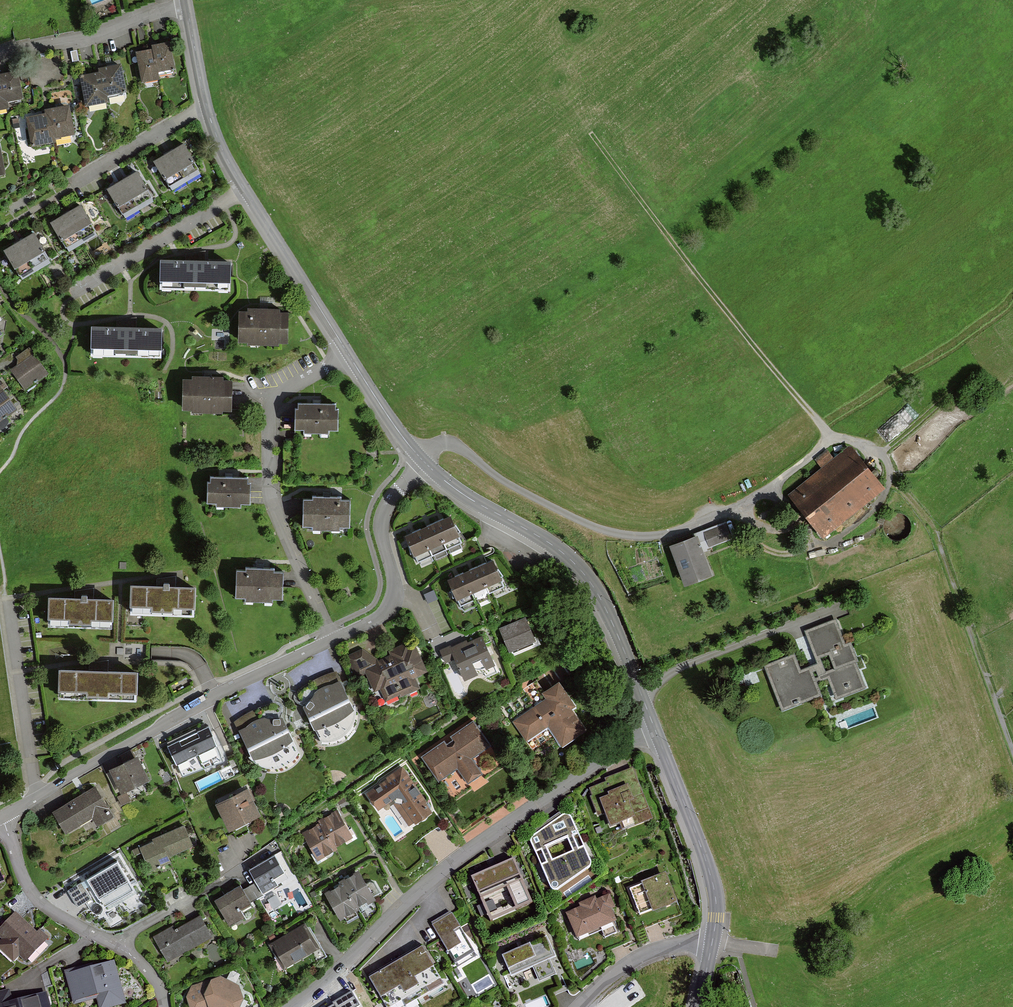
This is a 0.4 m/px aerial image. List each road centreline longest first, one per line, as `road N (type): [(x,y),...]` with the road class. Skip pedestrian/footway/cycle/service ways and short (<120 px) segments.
road 1 (track): [(830,439),(763,490),(662,535),(600,529),(445,442),(423,460)]
road 2 (residential): [(654,727),(458,857),(291,1006)]
road 3 (track): [(830,439),(591,132)]
road 4 (track): [(830,439),(878,451),(935,533),(1012,748)]
road 5 (residential): [(2,818),(169,720),(331,639)]
road 6 (residential): [(423,460),(457,491),(562,551),(589,578),(654,727)]
road 7 (residential): [(349,354),(278,394),(269,409),(271,497),(331,639)]
road 8 (residential): [(331,639),(371,622),(392,602),(382,518),(423,460)]
road 9 (residential): [(654,727),(715,888),(713,941)]
road 10 (residential): [(244,189),(74,292)]
road 11 (residential): [(244,189),(349,354)]
road 12 (residential): [(187,4),(100,36),(0,56)]
road 13 (residential): [(119,945),(35,896),(2,818)]
road 14 (residential): [(713,941),(649,951),(579,1006)]
road 15 (residential): [(119,945),(245,865)]
road 16 (residential): [(206,106),(76,178)]
road 17 (residential): [(349,354),(423,460)]

